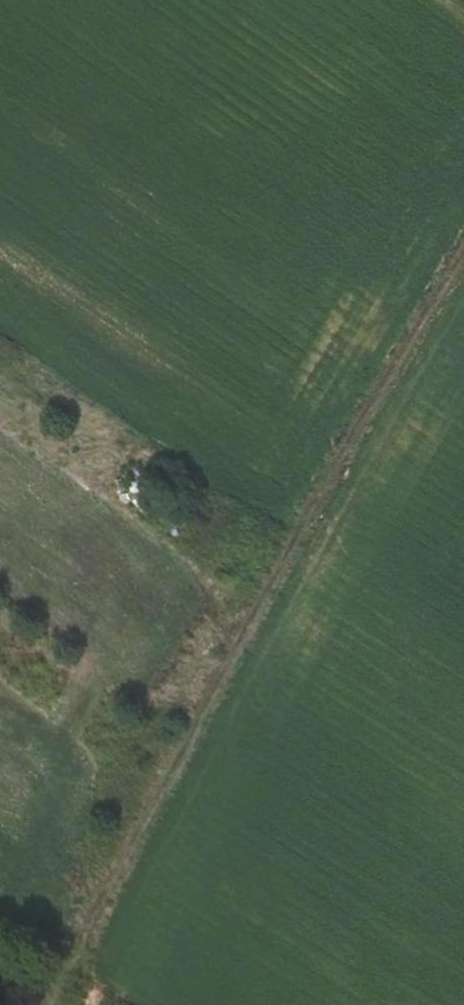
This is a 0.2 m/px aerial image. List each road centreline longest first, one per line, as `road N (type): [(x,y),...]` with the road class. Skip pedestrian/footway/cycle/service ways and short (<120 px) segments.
road 1 (track): [(463,243),(258,594),(47,1004)]
road 2 (track): [(0,419),(258,594)]

